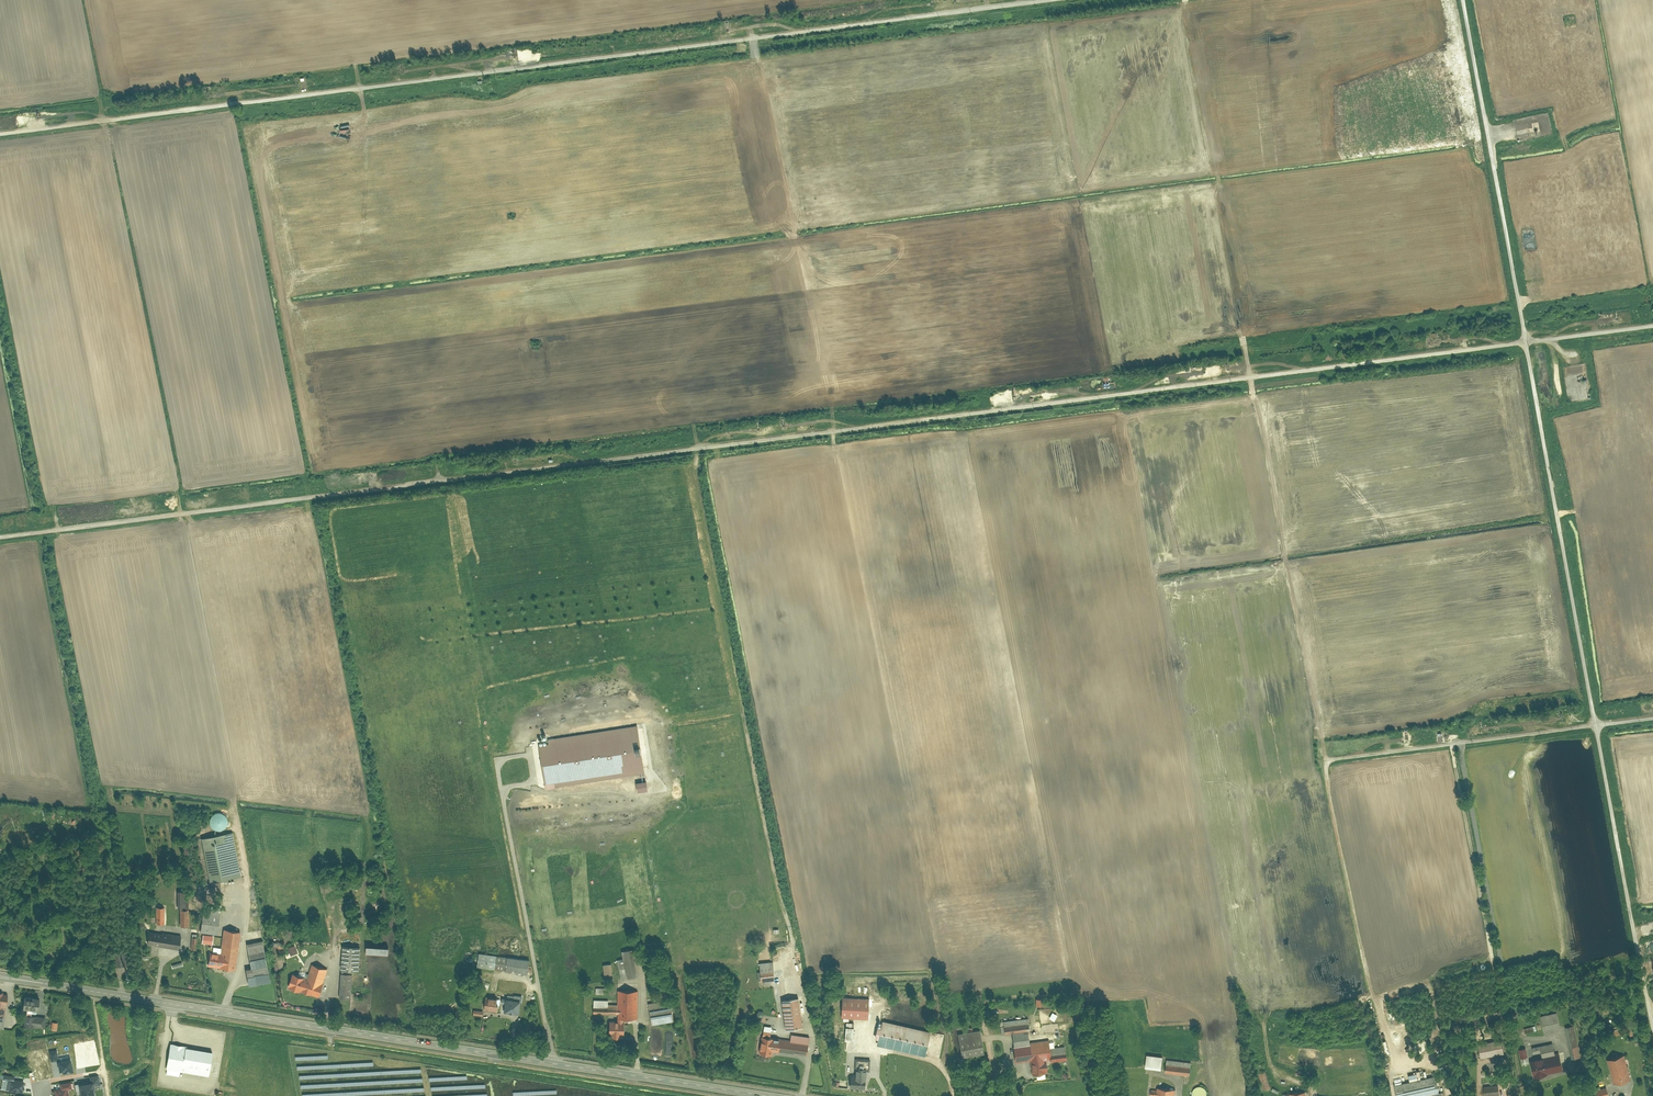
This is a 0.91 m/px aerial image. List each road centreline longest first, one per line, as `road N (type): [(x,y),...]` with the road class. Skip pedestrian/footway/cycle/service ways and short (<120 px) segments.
road 1 (track): [(1652,324),(0,535)]
road 2 (track): [(0,133),(1050,0)]
road 3 (track): [(1463,0),(1652,1025)]
road 4 (secondary): [(770,1095),(0,976)]
road 5 (track): [(1652,717),(1324,760)]
road 6 (track): [(1459,742),(1517,1031)]

